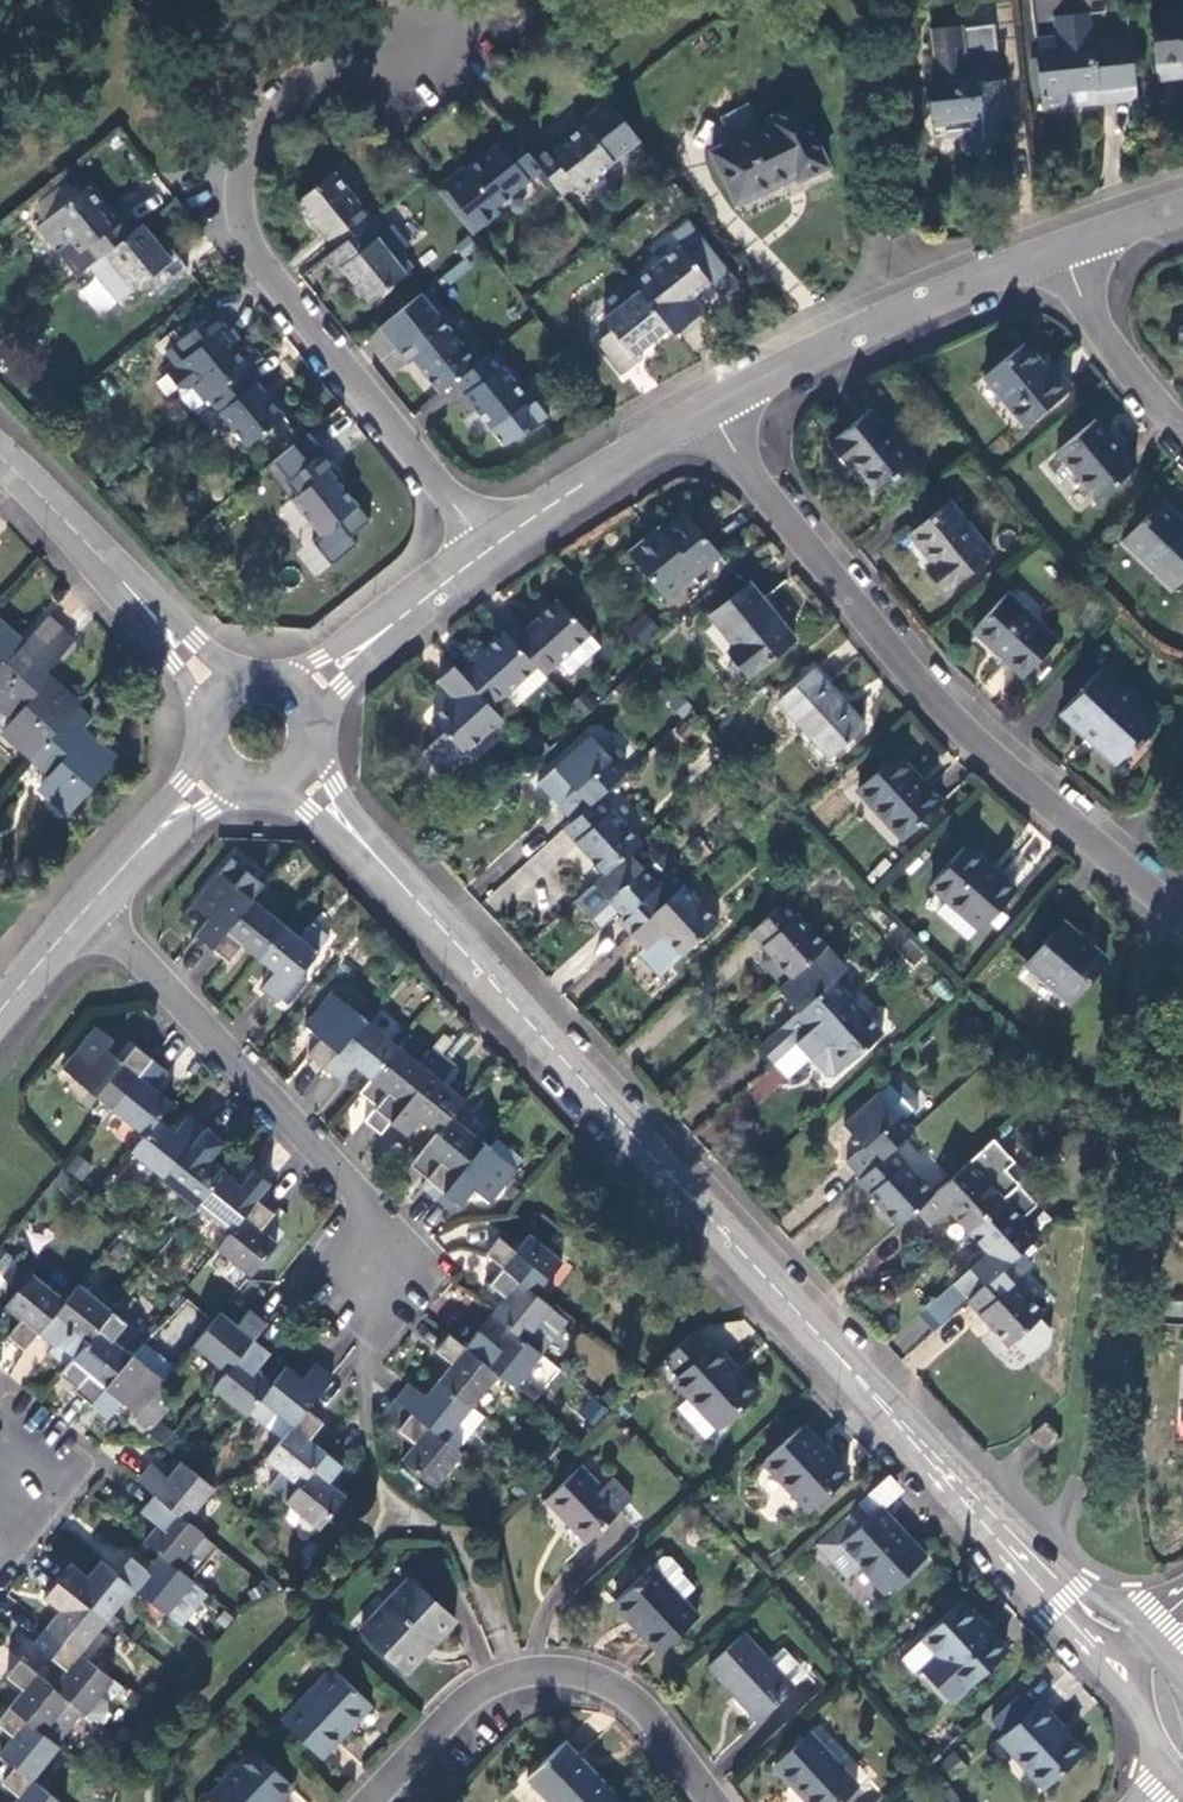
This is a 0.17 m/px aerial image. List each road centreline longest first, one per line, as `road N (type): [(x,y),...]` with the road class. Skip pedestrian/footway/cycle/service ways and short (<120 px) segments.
road 1 (residential): [(314,792),(1124,1681)]
road 2 (residential): [(474,558),(238,251),(227,199),(248,145),(340,65),(433,52)]
road 3 (unclassified): [(713,407),(883,631),(1011,766),(1182,922)]
road 4 (unclassified): [(84,910),(368,1205),(380,1273)]
road 5 (residential): [(713,1801),(629,1695),(558,1670),(511,1676),(464,1699),(368,1801)]
road 6 (tertiary): [(1060,247),(713,407)]
road 7 (residential): [(215,690),(0,463)]
road 8 (tertiary): [(713,407),(474,558)]
road 9 (residential): [(1060,247),(1136,374),(1182,425)]
road 10 (tertiary): [(474,558),(318,697)]
road 11 (tertiary): [(209,789),(84,910)]
road 12 (tertiary): [(84,910),(0,1015)]
road 13 (tertiary): [(1182,211),(1060,247)]

